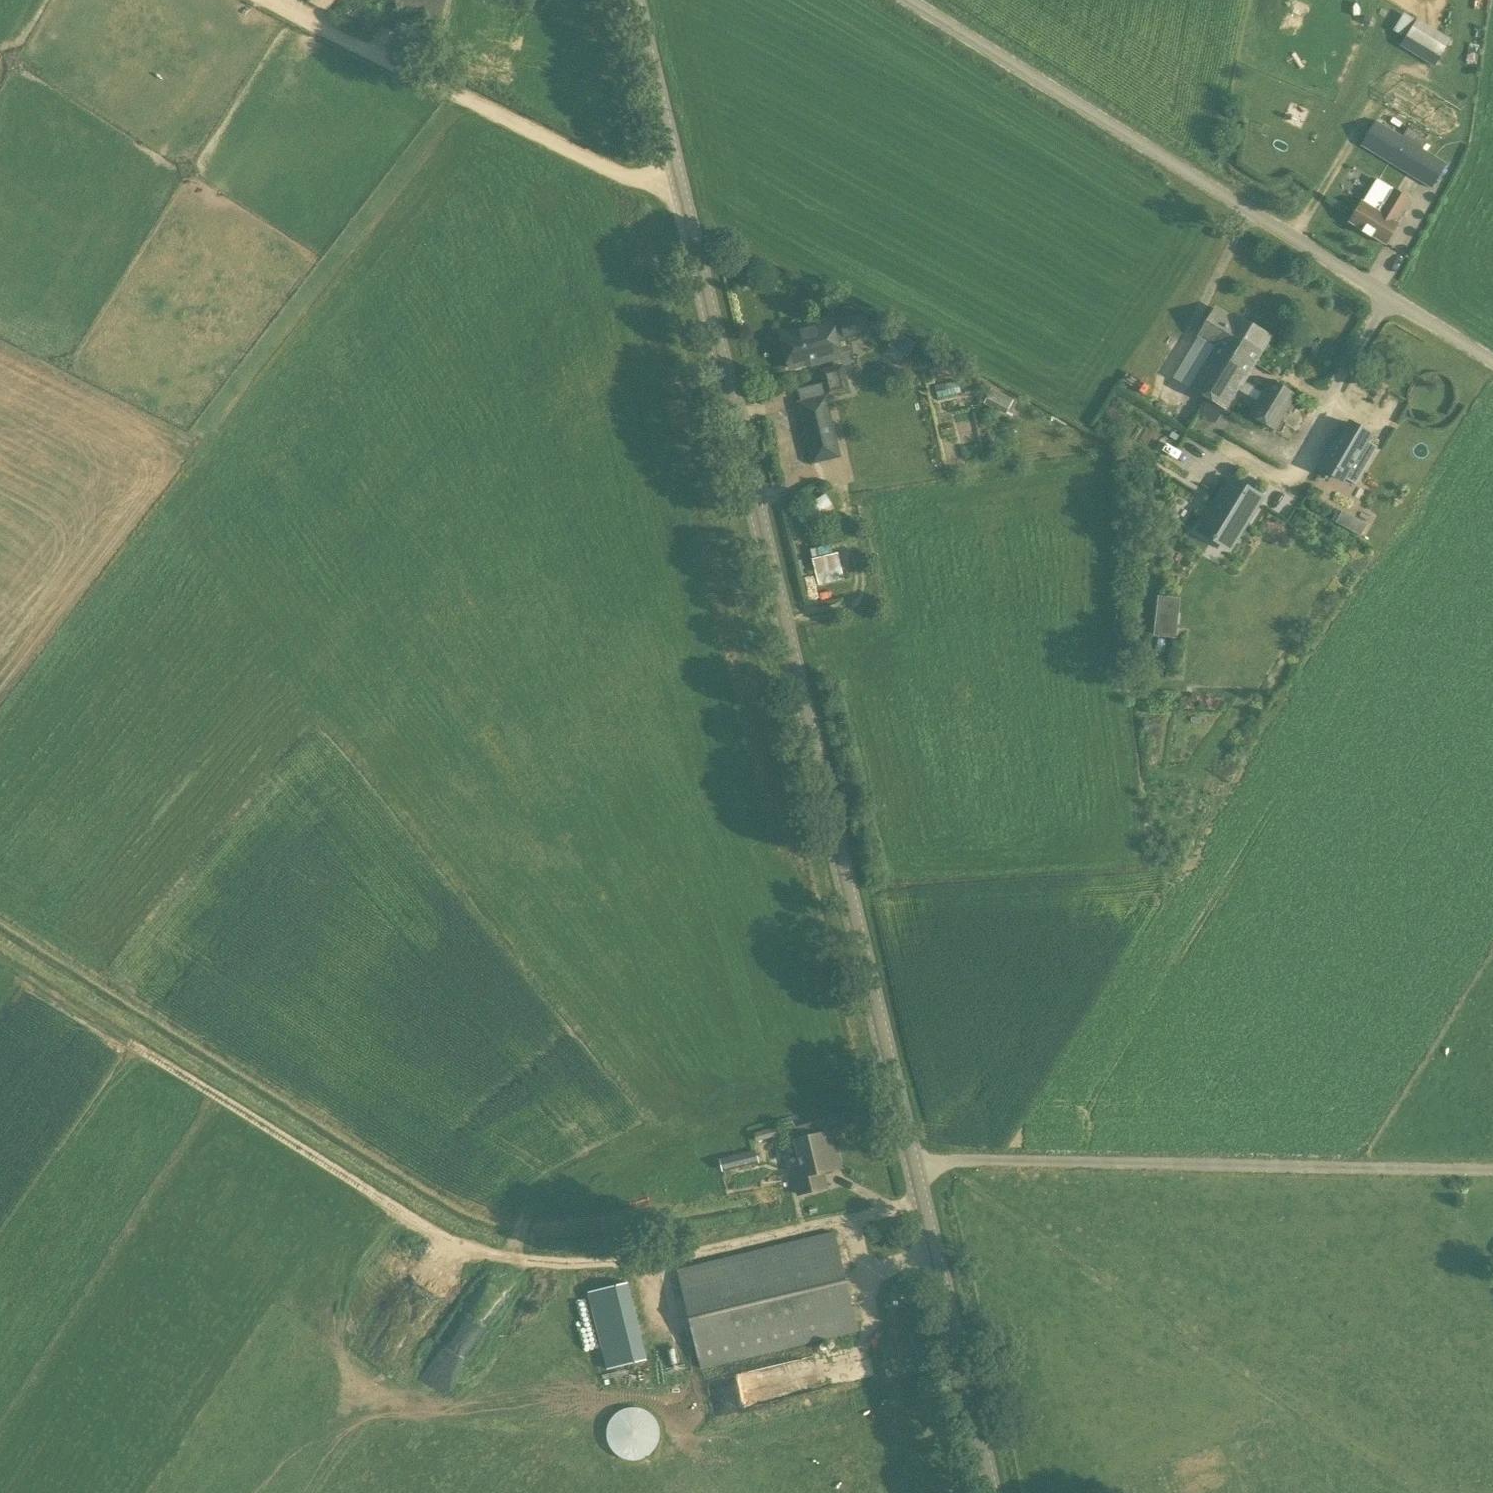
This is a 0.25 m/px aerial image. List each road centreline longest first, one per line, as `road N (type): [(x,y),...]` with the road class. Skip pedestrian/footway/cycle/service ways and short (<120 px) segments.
road 1 (tertiary): [(633,0),(991,1492)]
road 2 (track): [(134,1044),(432,1231),(502,1259),(630,1262),(921,1203)]
road 3 (unclassified): [(908,0),(1492,362)]
road 4 (track): [(680,187),(611,169),(271,0)]

